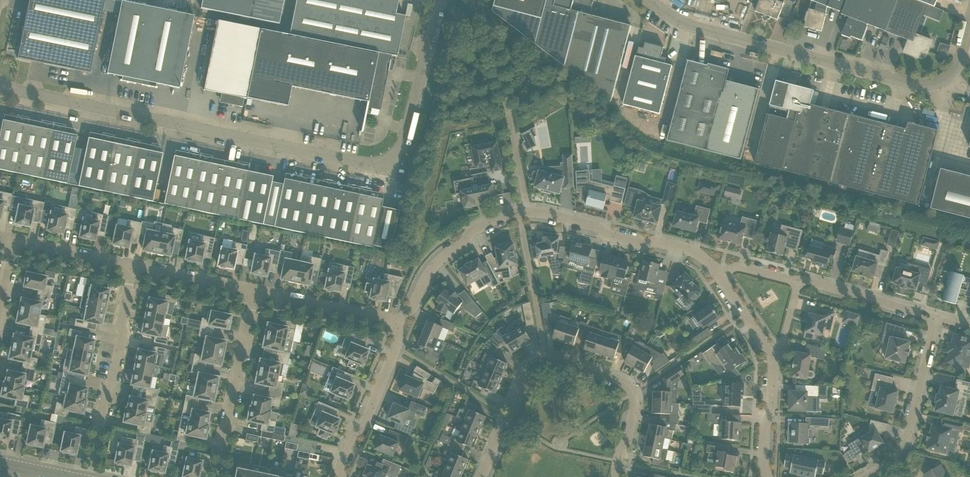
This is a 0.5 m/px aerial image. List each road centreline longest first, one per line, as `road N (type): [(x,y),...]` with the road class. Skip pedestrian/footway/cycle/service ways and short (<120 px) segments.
road 1 (unclassified): [(440,0),(405,149),(390,167),(364,170),(0,87)]
road 2 (unclassified): [(969,24),(956,70),(920,86),(685,26),(644,0)]
road 3 (residential): [(623,476),(634,391),(543,357),(503,415),(481,476)]
road 4 (residential): [(90,476),(134,268)]
road 5 (residential): [(720,275),(695,253),(657,242),(643,247),(605,238),(596,227),(530,214)]
road 6 (residential): [(217,476),(255,296)]
road 7 (residential): [(872,476),(901,460),(936,319)]
road 8 (residential): [(398,323),(444,259),(530,214)]
road 9 (residential): [(340,476),(400,347),(398,323)]
road 10 (residential): [(398,323),(255,296)]
road 11 (residential): [(936,319),(798,282)]
road 12 (residential): [(255,296),(134,268)]
road 13 (residential): [(134,268),(13,245)]
road 14 (residential): [(767,476),(773,357)]

